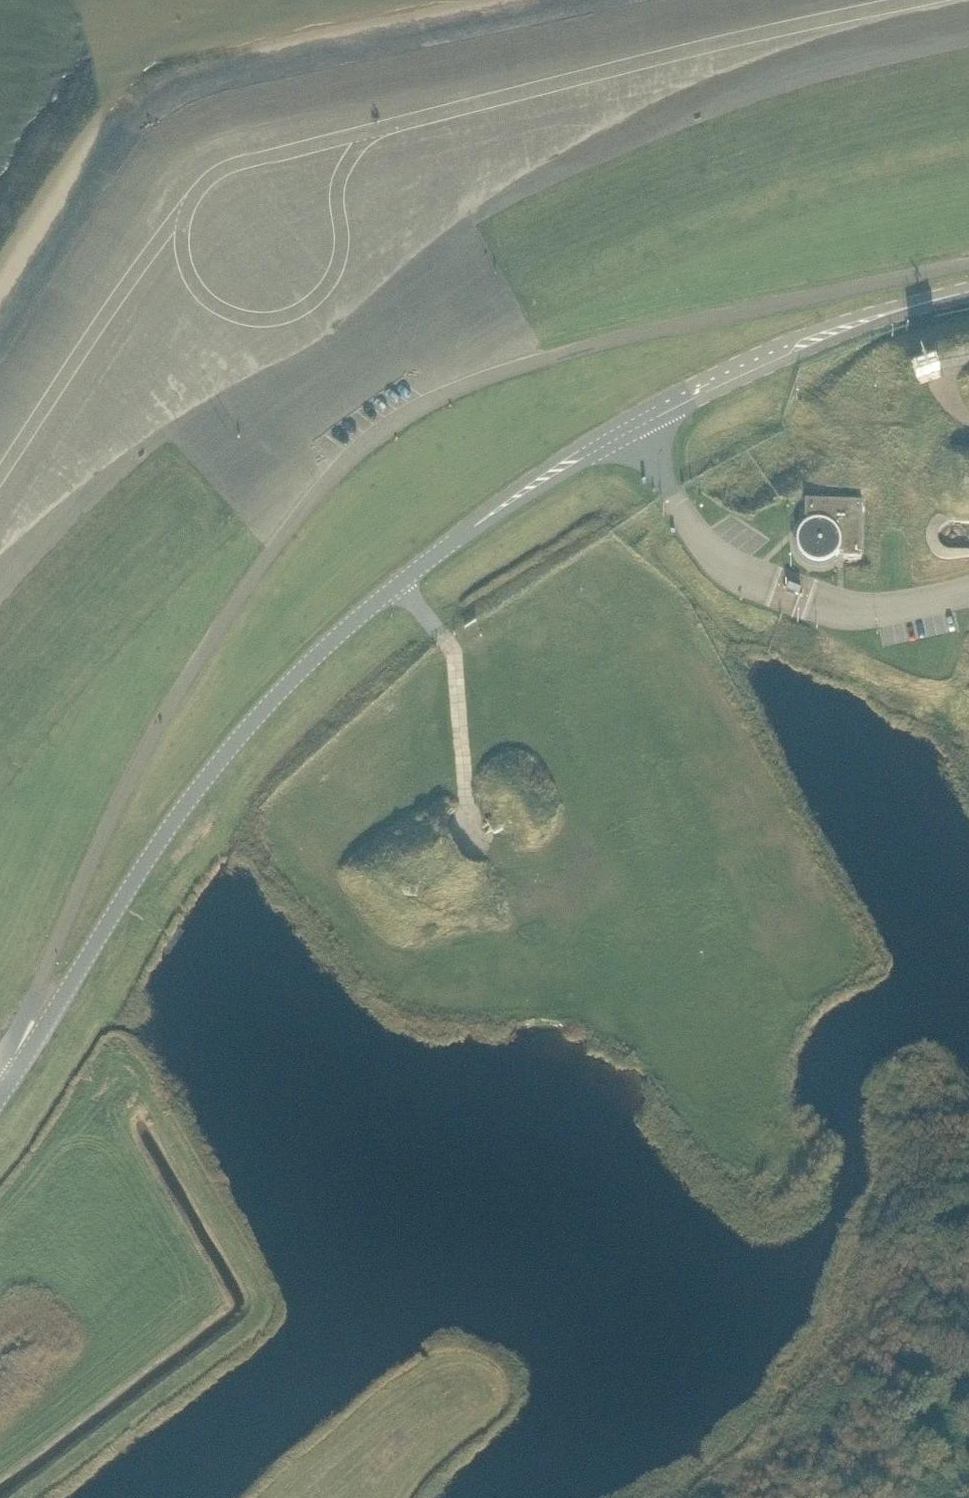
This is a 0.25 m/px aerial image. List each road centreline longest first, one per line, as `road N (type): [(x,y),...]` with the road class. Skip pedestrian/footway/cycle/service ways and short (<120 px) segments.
road 1 (unclassified): [(0,1098),(153,854),(232,748),(327,646),(400,583),(632,424),(797,345),(968,291)]

